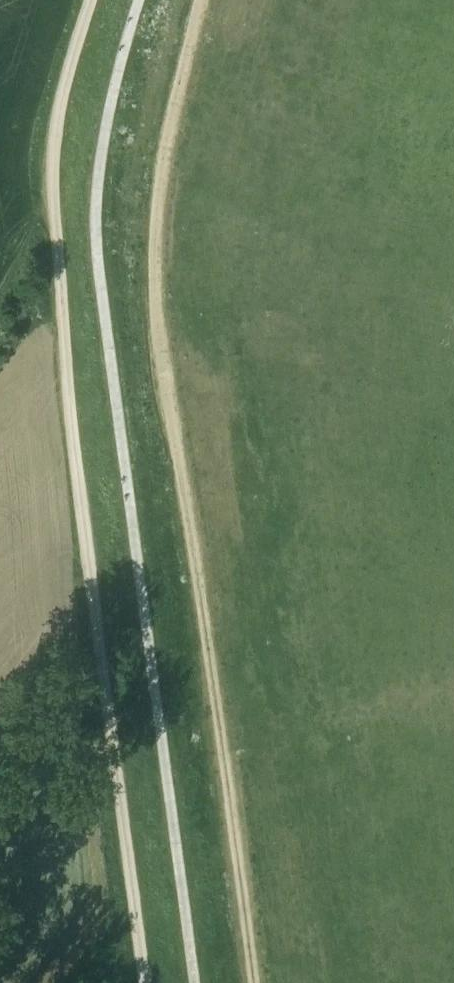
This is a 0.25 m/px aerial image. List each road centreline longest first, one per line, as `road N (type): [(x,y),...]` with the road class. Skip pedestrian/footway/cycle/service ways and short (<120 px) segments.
road 1 (track): [(201,0),(160,170),(156,277),(249,982)]
road 2 (track): [(144,982),(68,386),(51,183),(52,134),(90,0)]

